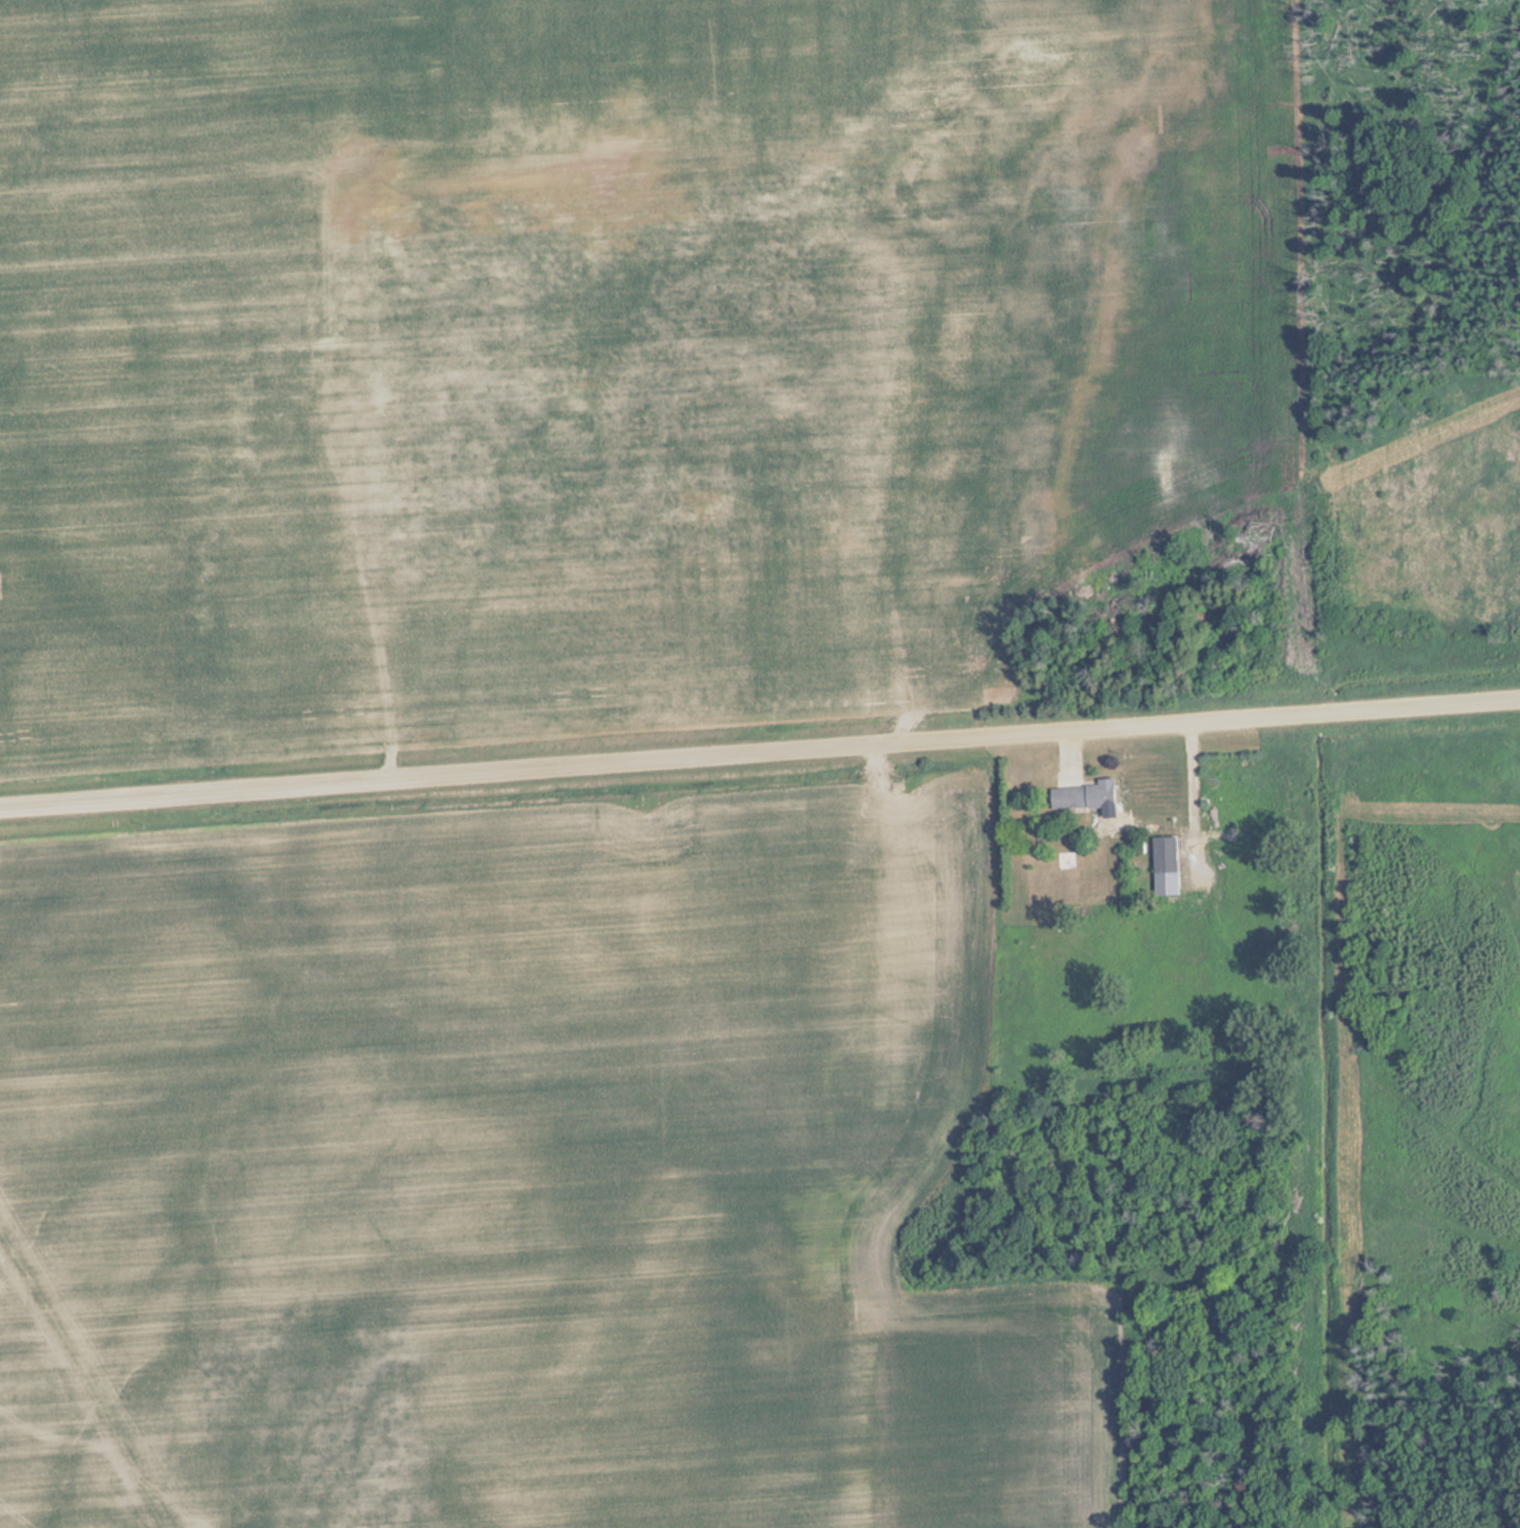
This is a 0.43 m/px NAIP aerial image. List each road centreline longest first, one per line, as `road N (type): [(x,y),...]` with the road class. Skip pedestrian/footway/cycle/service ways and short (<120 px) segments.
road 1 (residential): [(0,811),(1519,701)]

